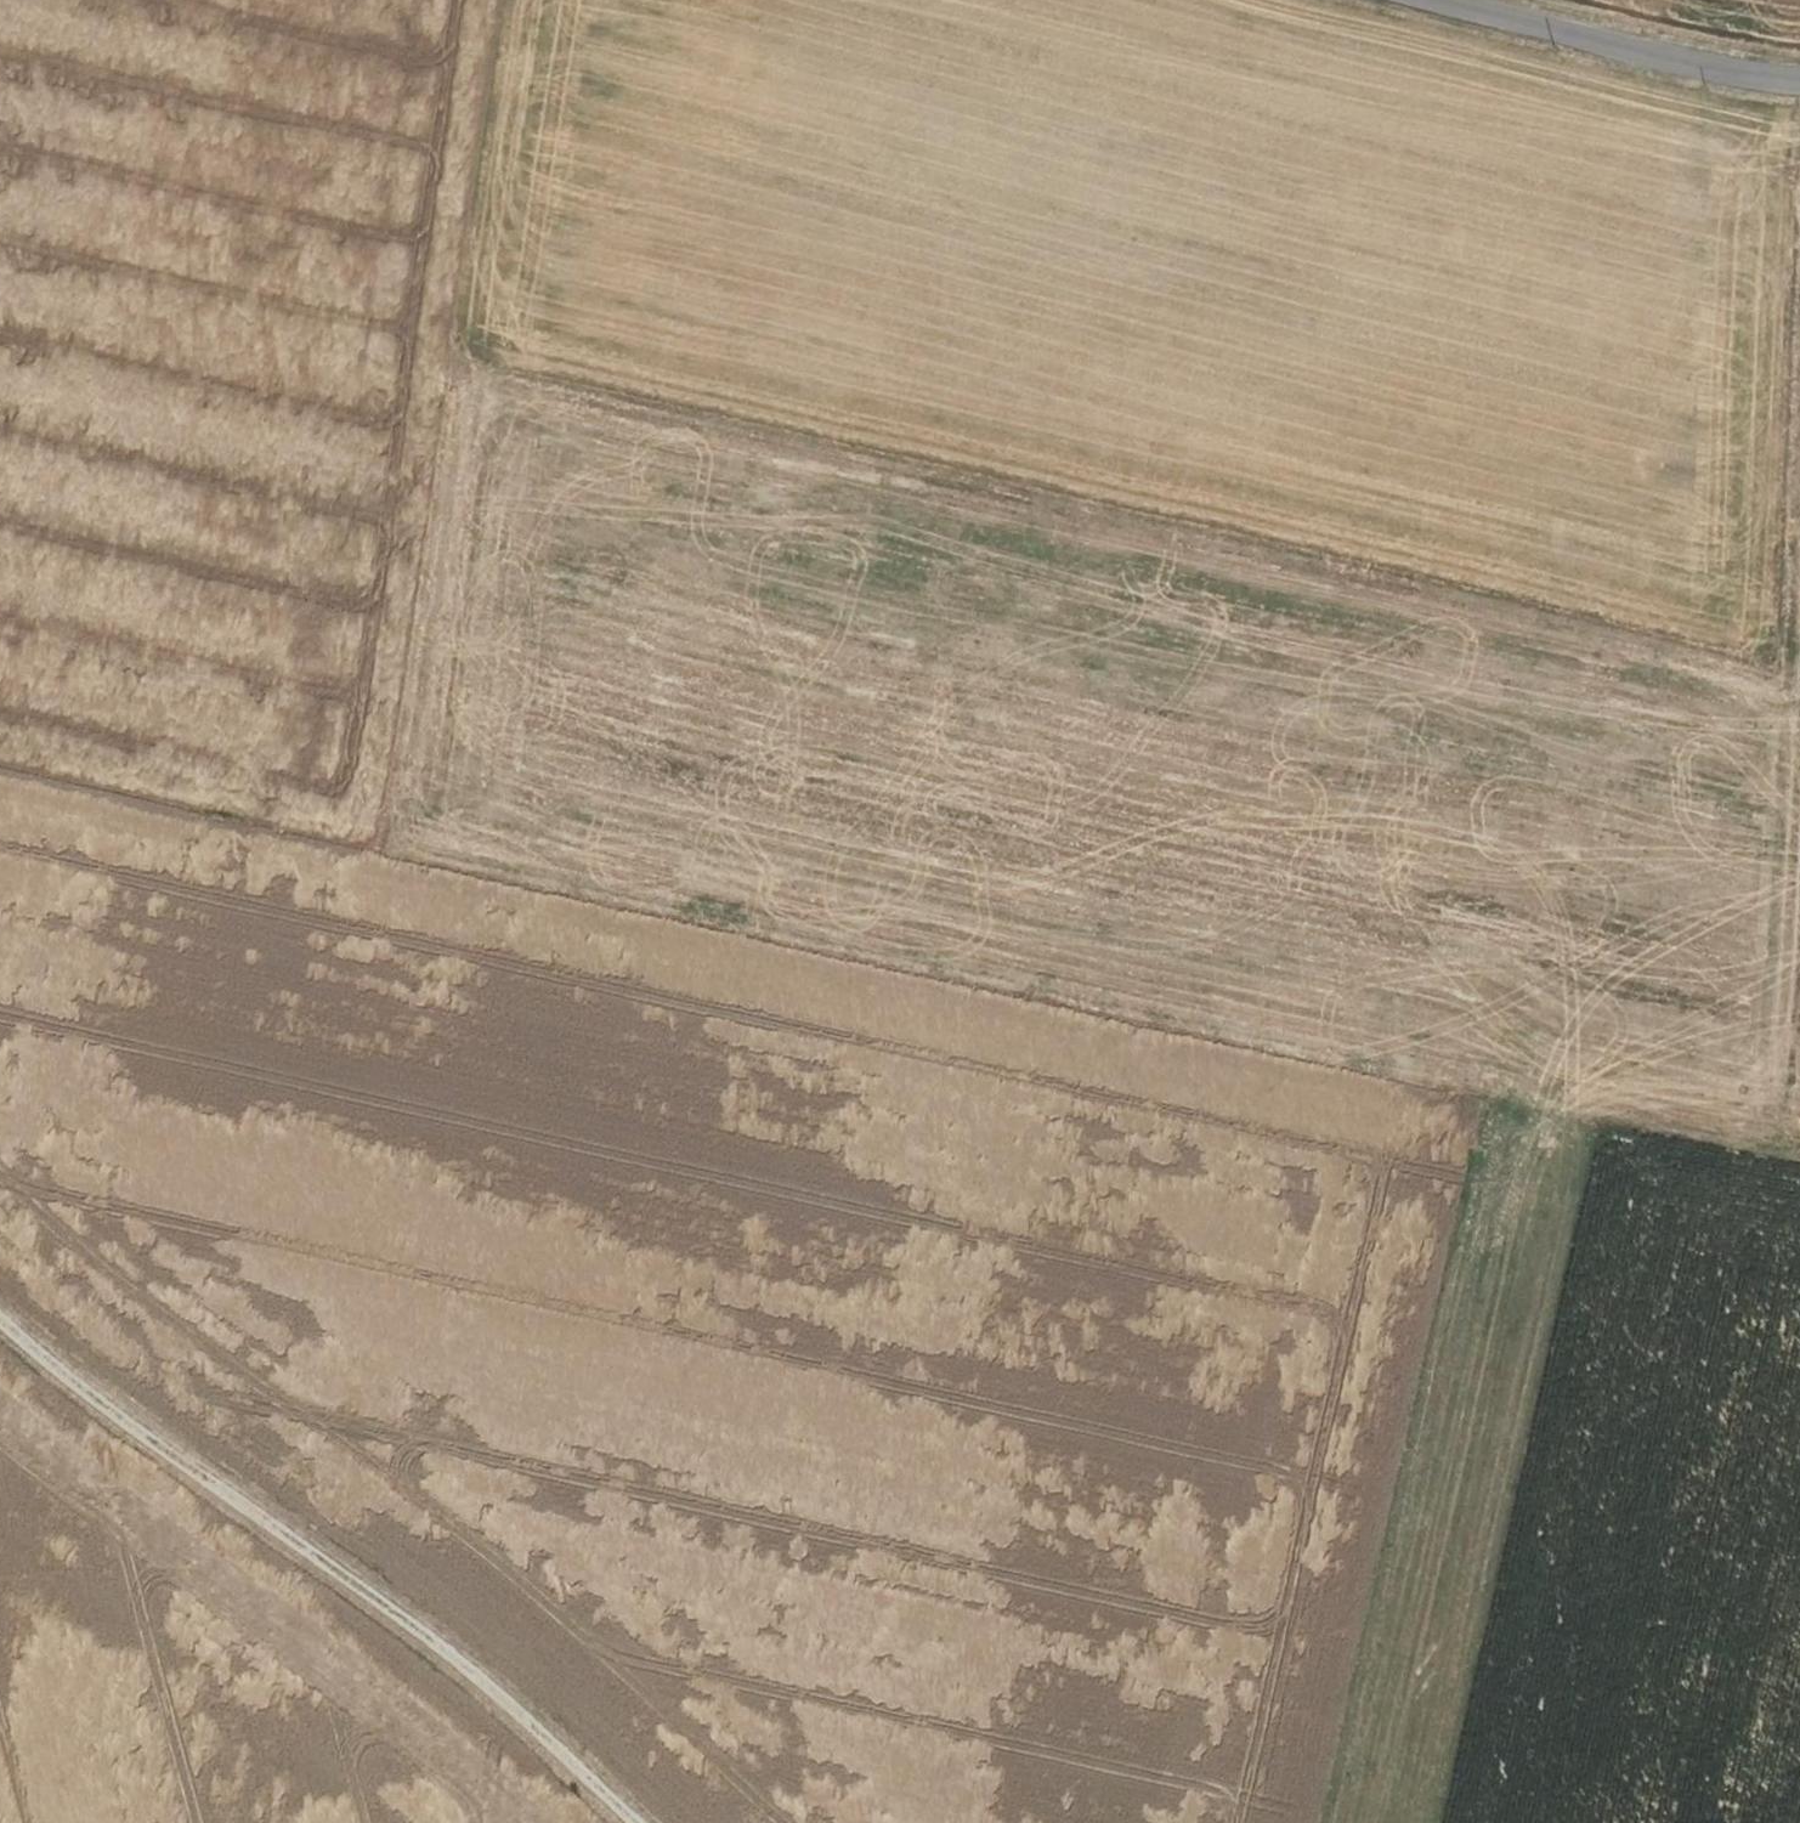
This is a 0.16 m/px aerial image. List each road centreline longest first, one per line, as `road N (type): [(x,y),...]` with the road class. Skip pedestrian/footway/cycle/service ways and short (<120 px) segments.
road 1 (track): [(0,1316),(79,1385),(454,1655),(638,1822)]
road 2 (unclassified): [(1404,0),(1644,65),(1738,83),(1799,81)]

